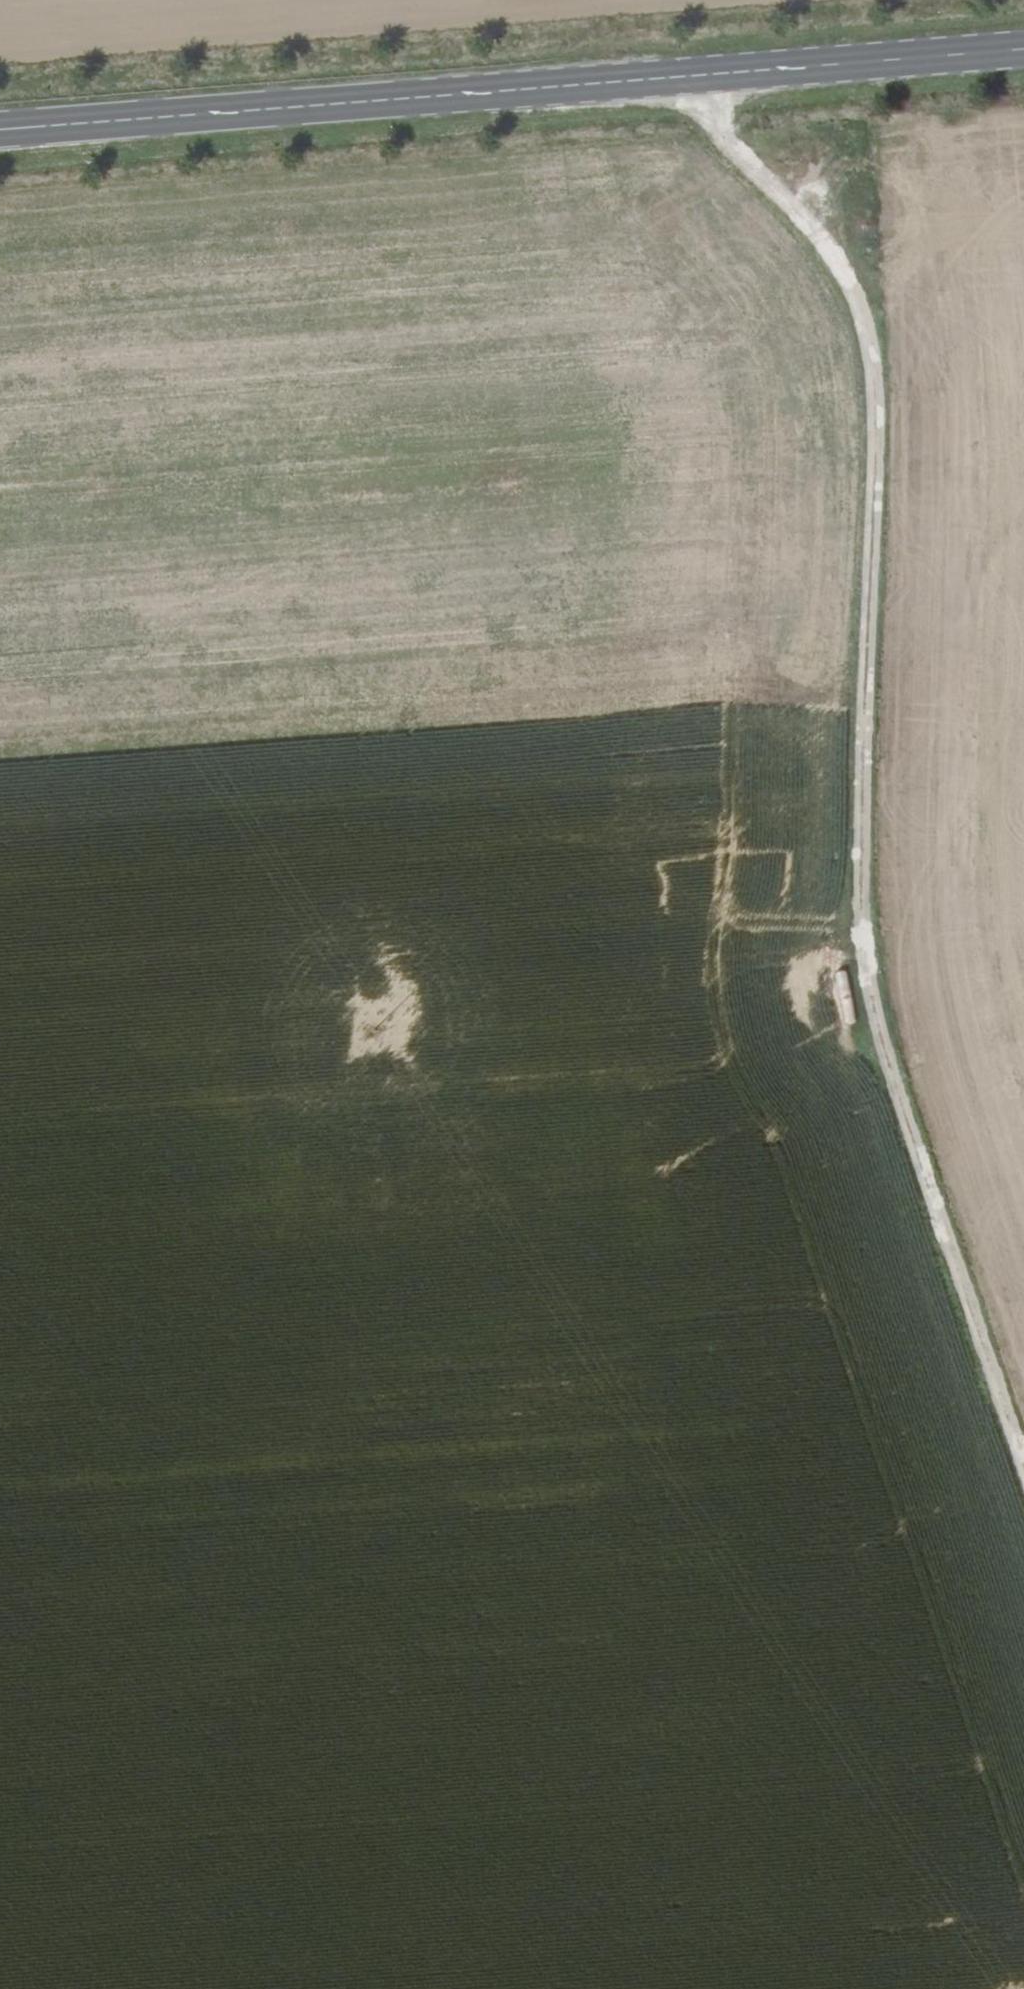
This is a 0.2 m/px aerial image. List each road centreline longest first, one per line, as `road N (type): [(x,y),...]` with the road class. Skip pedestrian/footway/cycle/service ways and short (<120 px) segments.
road 1 (track): [(1023,1472),(875,1026),(858,874),(875,395),(856,301),(799,218),(706,113),(695,72)]
road 2 (primary): [(0,128),(1023,47)]

